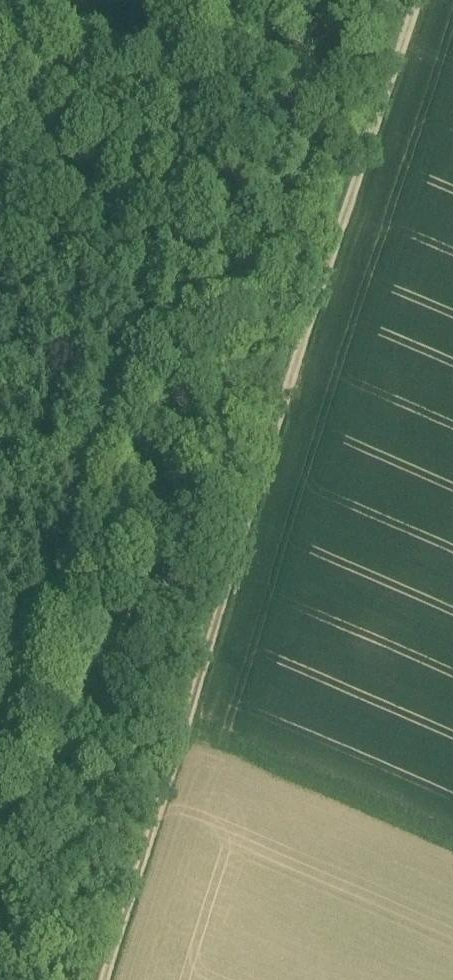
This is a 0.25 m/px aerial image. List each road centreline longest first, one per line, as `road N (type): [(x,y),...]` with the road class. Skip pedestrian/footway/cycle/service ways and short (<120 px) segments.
road 1 (track): [(414,0),(105,979)]
road 2 (track): [(274,0),(0,849)]
road 3 (track): [(0,208),(188,255)]

